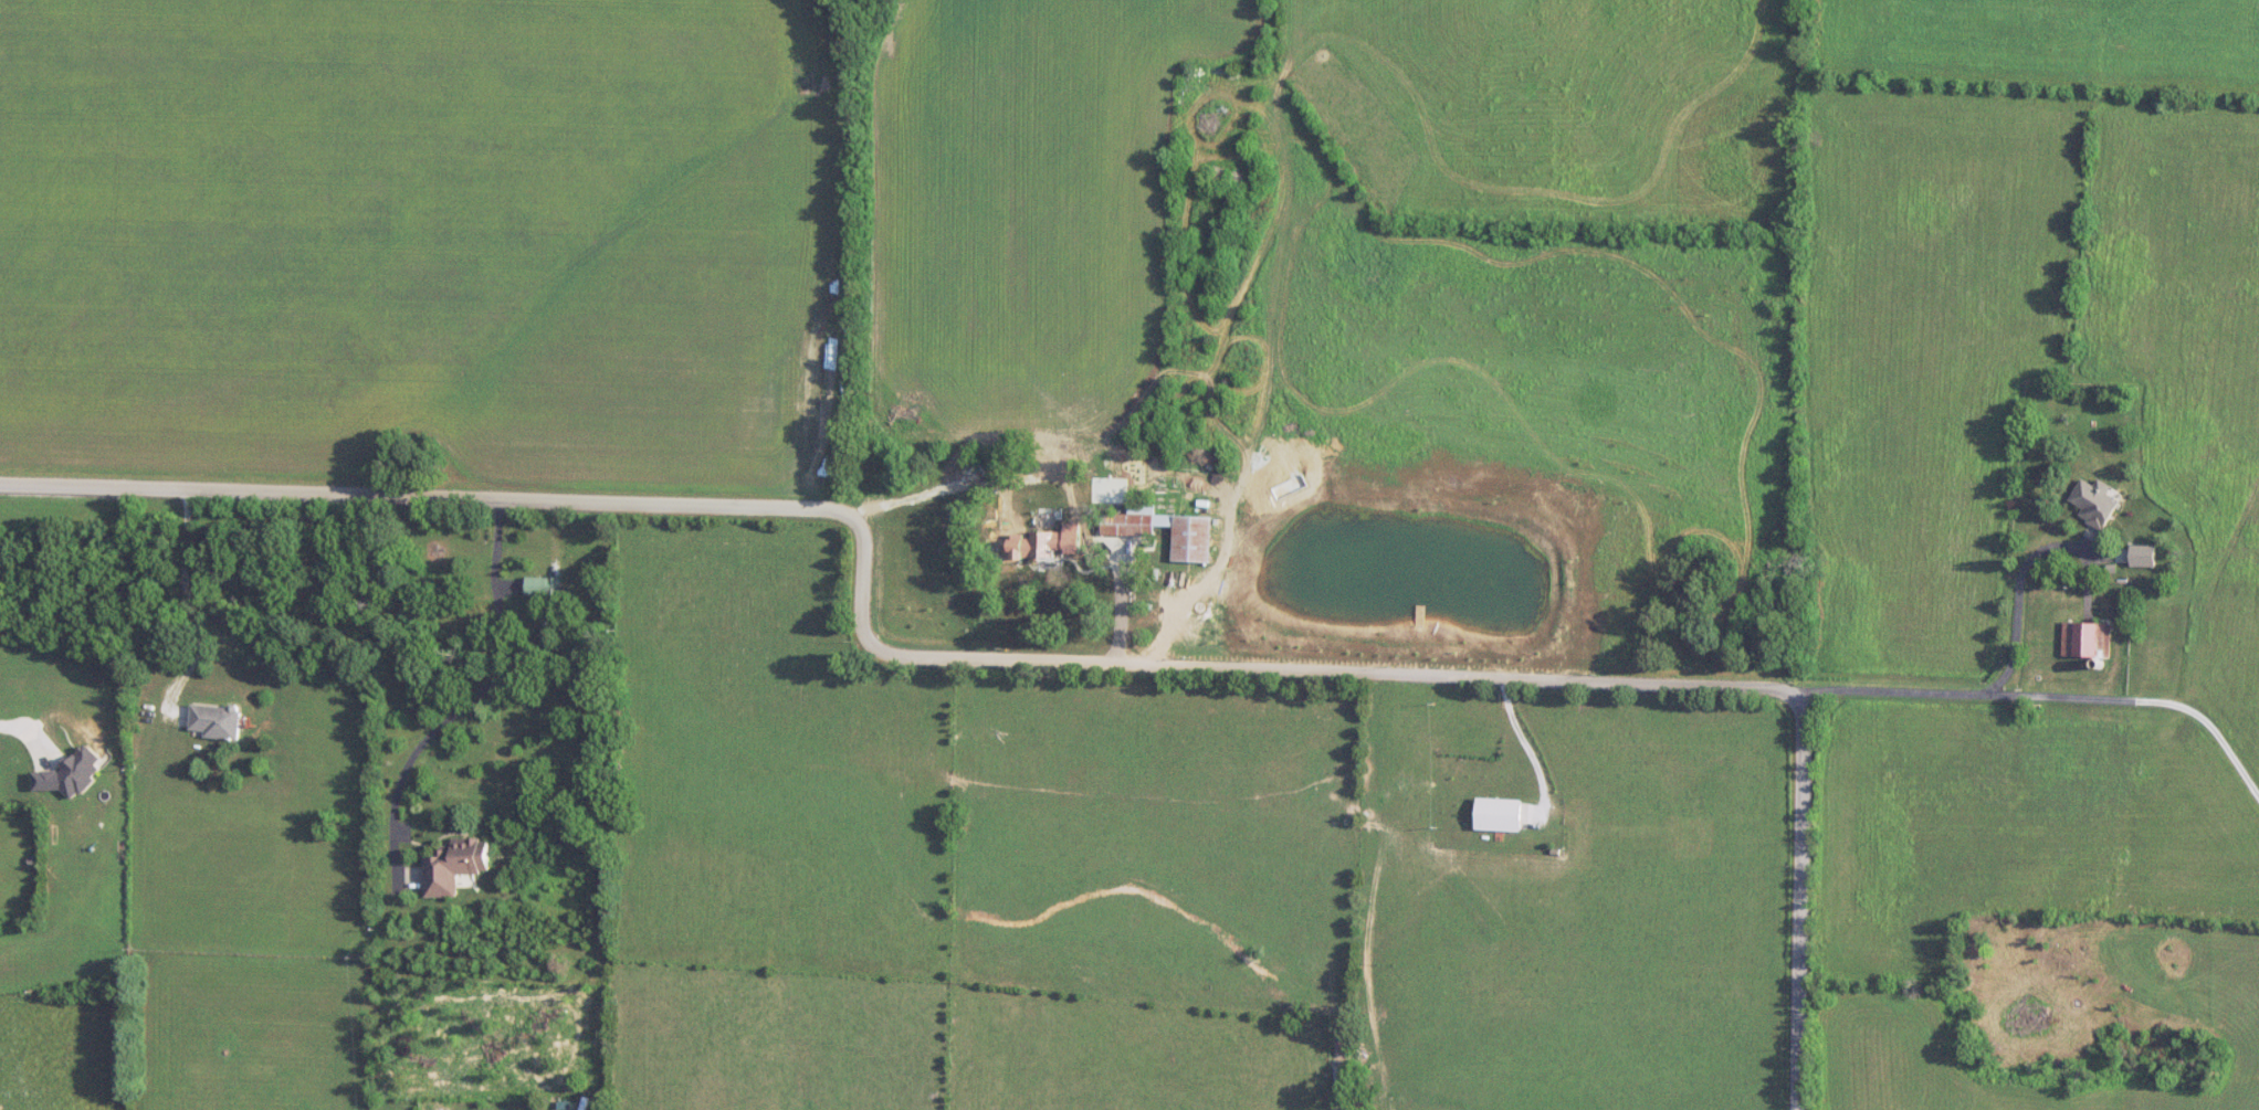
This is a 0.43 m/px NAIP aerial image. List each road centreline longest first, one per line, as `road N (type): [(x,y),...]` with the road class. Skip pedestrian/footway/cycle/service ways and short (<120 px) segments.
road 1 (residential): [(1804,722),(1785,691),(869,656),(866,509),(0,485)]
road 2 (residential): [(1799,1109),(1804,722)]

